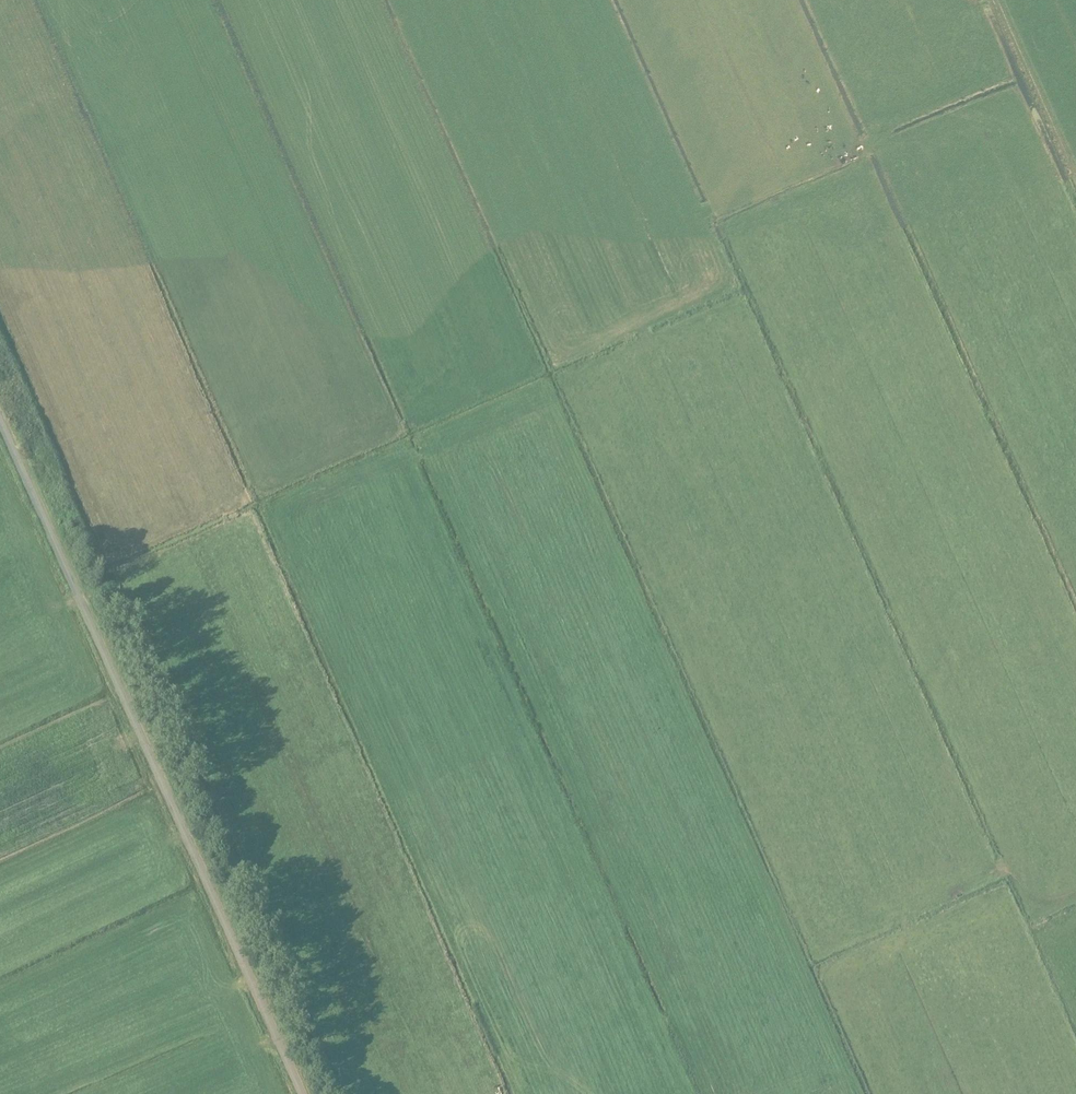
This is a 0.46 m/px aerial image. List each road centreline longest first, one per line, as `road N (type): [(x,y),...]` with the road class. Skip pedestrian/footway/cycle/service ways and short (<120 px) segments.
road 1 (unclassified): [(299,1093),(0,427)]
road 2 (track): [(1075,180),(995,0)]

